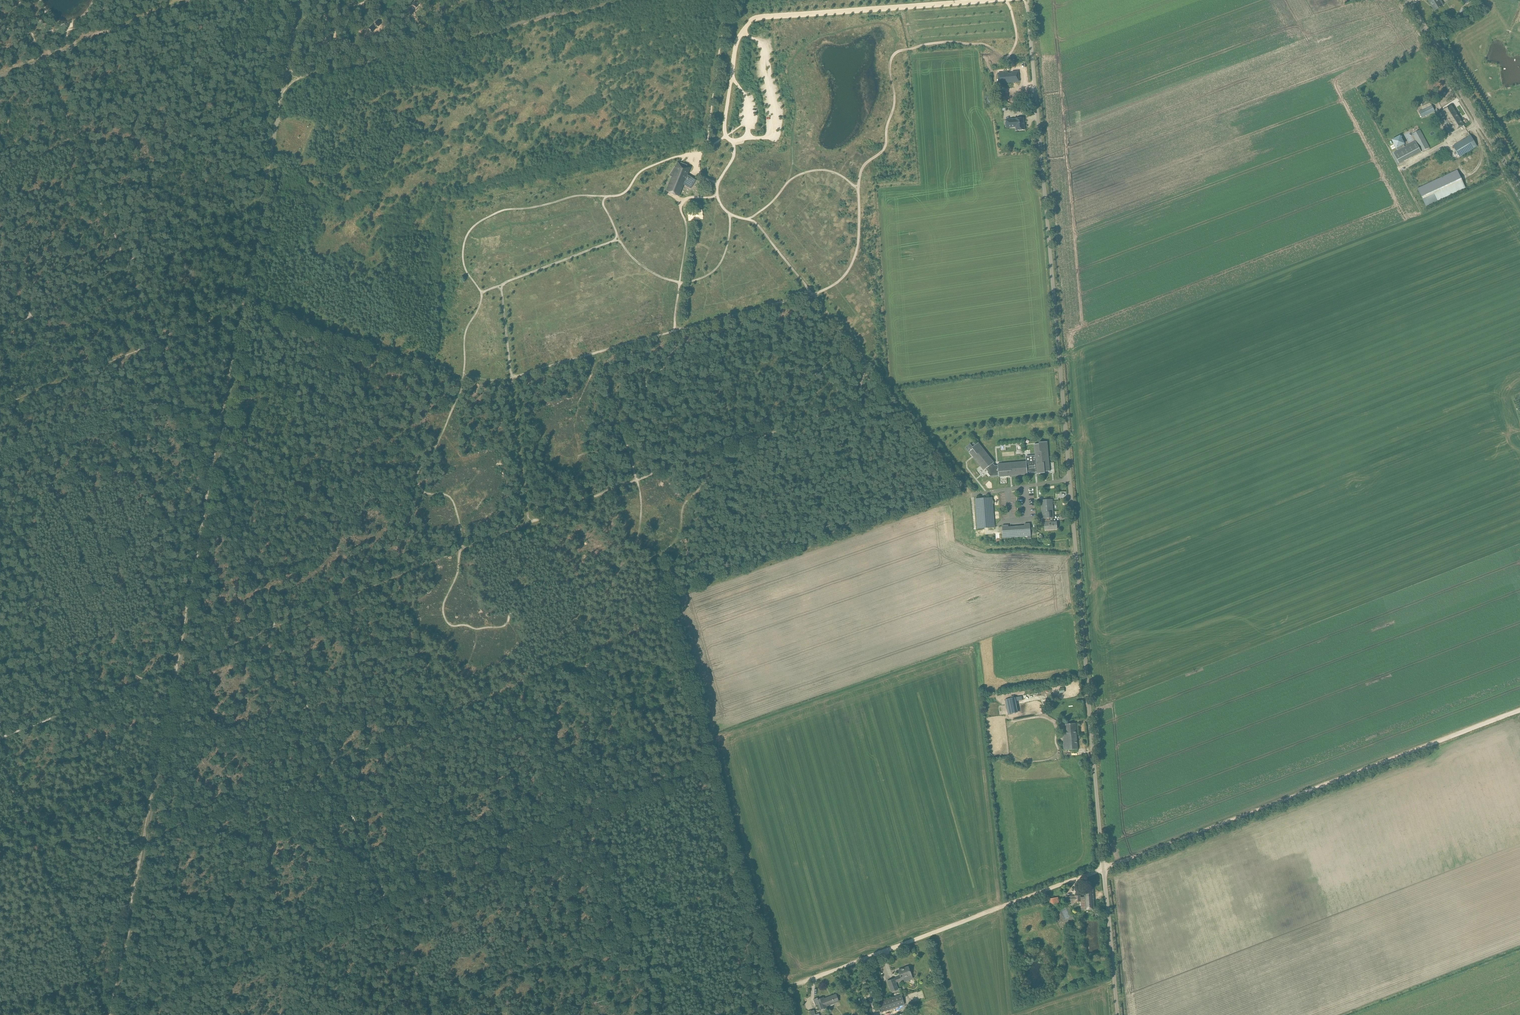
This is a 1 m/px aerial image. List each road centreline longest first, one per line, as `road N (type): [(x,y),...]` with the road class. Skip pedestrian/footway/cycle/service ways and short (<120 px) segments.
road 1 (unclassified): [(1117,1014),(1027,0)]
road 2 (track): [(1519,711),(782,990)]
road 3 (track): [(174,669),(242,306)]
road 4 (track): [(108,1014),(174,669)]
road 5 (track): [(284,83),(617,0)]
road 6 (track): [(669,596),(970,496)]
road 7 (unclassified): [(242,306),(301,0)]
road 8 (tertiary): [(1519,187),(1405,0)]

